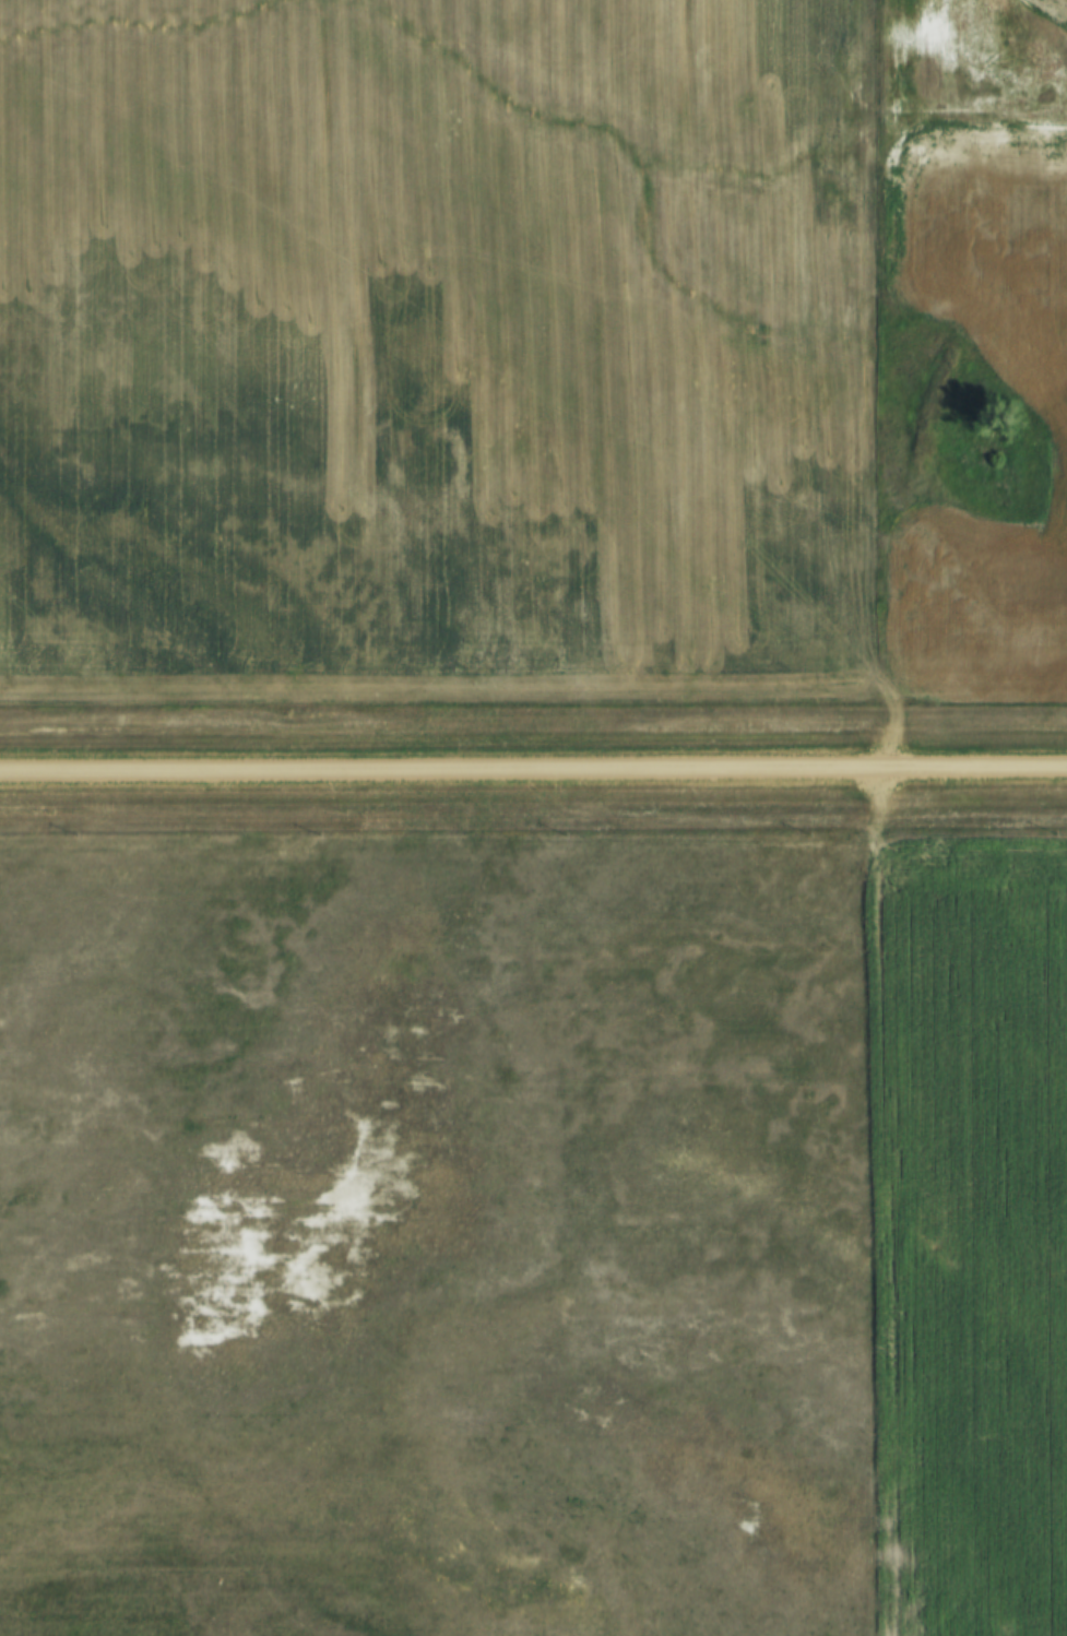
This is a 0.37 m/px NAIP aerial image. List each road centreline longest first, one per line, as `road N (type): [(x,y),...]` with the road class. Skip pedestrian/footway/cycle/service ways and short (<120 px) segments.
road 1 (residential): [(1066,768),(0,772)]

